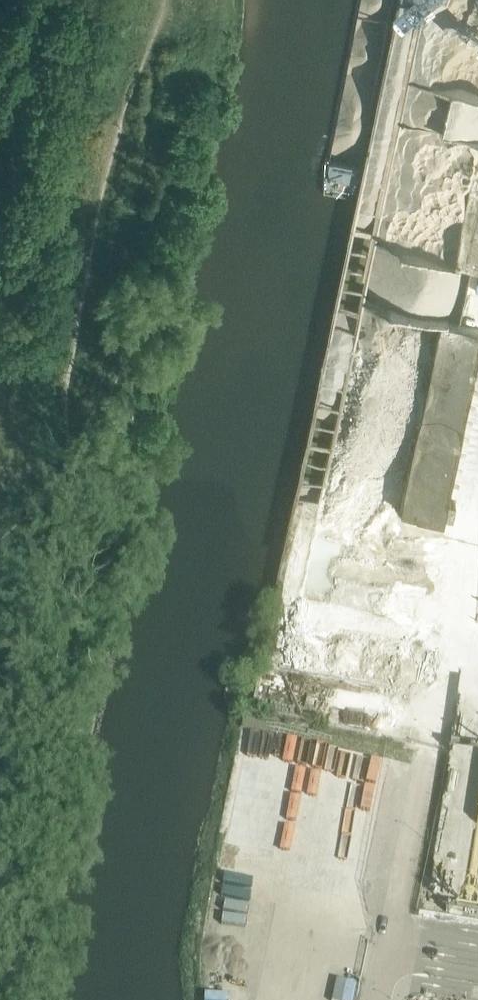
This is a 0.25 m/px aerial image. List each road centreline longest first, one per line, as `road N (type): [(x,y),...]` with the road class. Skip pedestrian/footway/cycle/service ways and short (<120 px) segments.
road 1 (unclassified): [(378,999),(430,757)]

